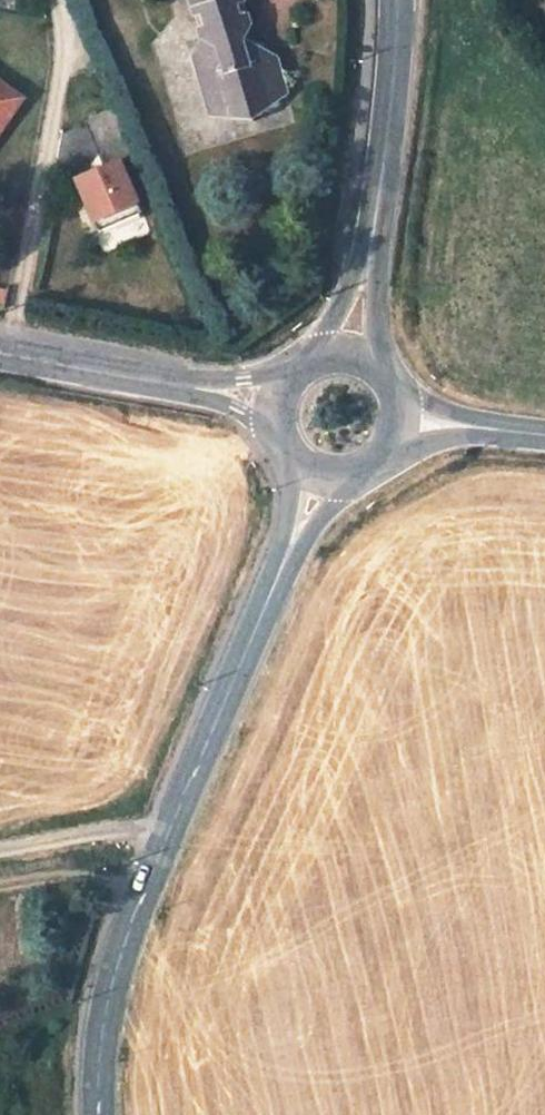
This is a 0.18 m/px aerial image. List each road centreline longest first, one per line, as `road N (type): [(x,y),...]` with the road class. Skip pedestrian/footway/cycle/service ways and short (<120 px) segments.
road 1 (secondary): [(349,353),(391,98),(393,0)]
road 2 (secondary): [(165,832),(106,992),(98,1114)]
road 3 (secondary): [(282,564),(165,832)]
road 4 (tertiary): [(0,344),(272,401)]
road 5 (residential): [(0,864),(165,832)]
road 6 (tertiary): [(544,451),(399,406)]

